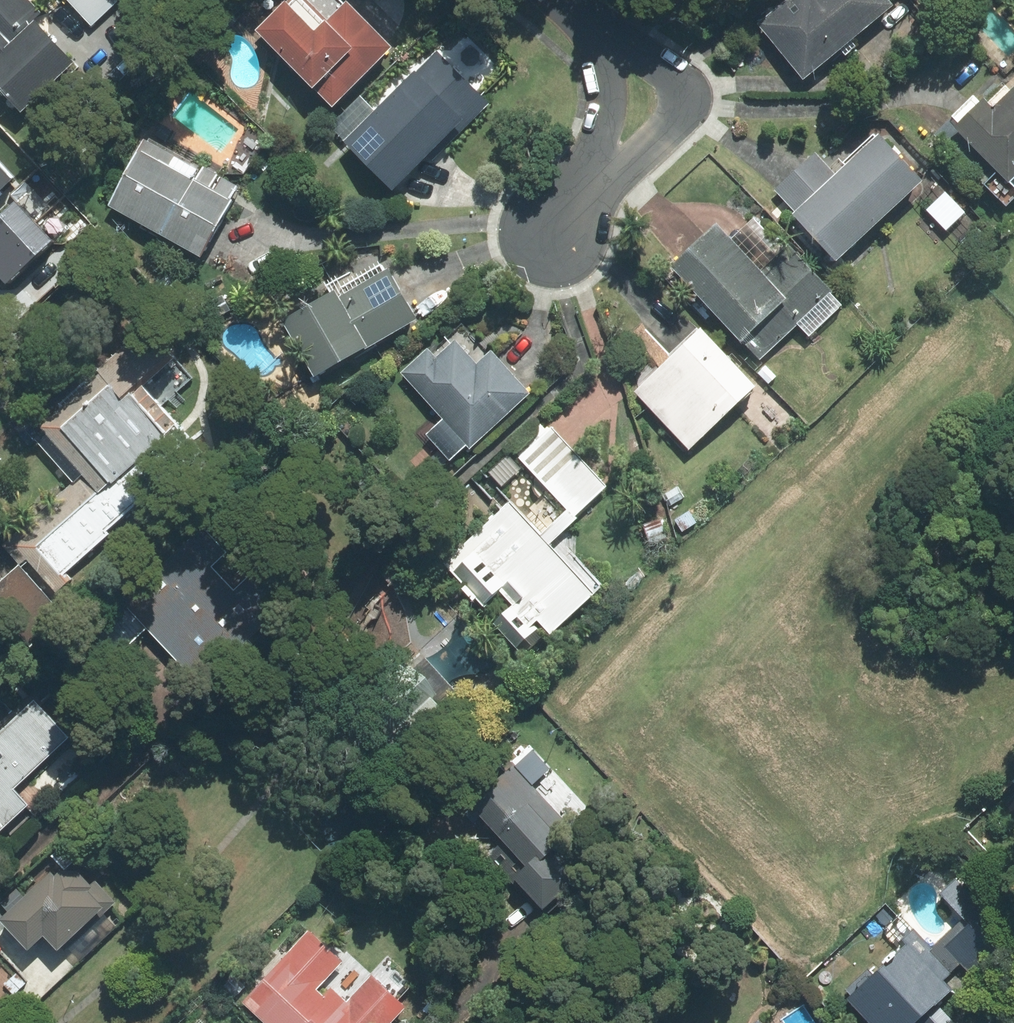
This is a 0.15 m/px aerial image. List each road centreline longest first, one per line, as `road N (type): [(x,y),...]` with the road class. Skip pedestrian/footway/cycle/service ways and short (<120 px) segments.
road 1 (residential): [(594,23),(673,77),(682,95),(663,129),(585,199)]
road 2 (residential): [(585,199),(606,115),(594,23)]

